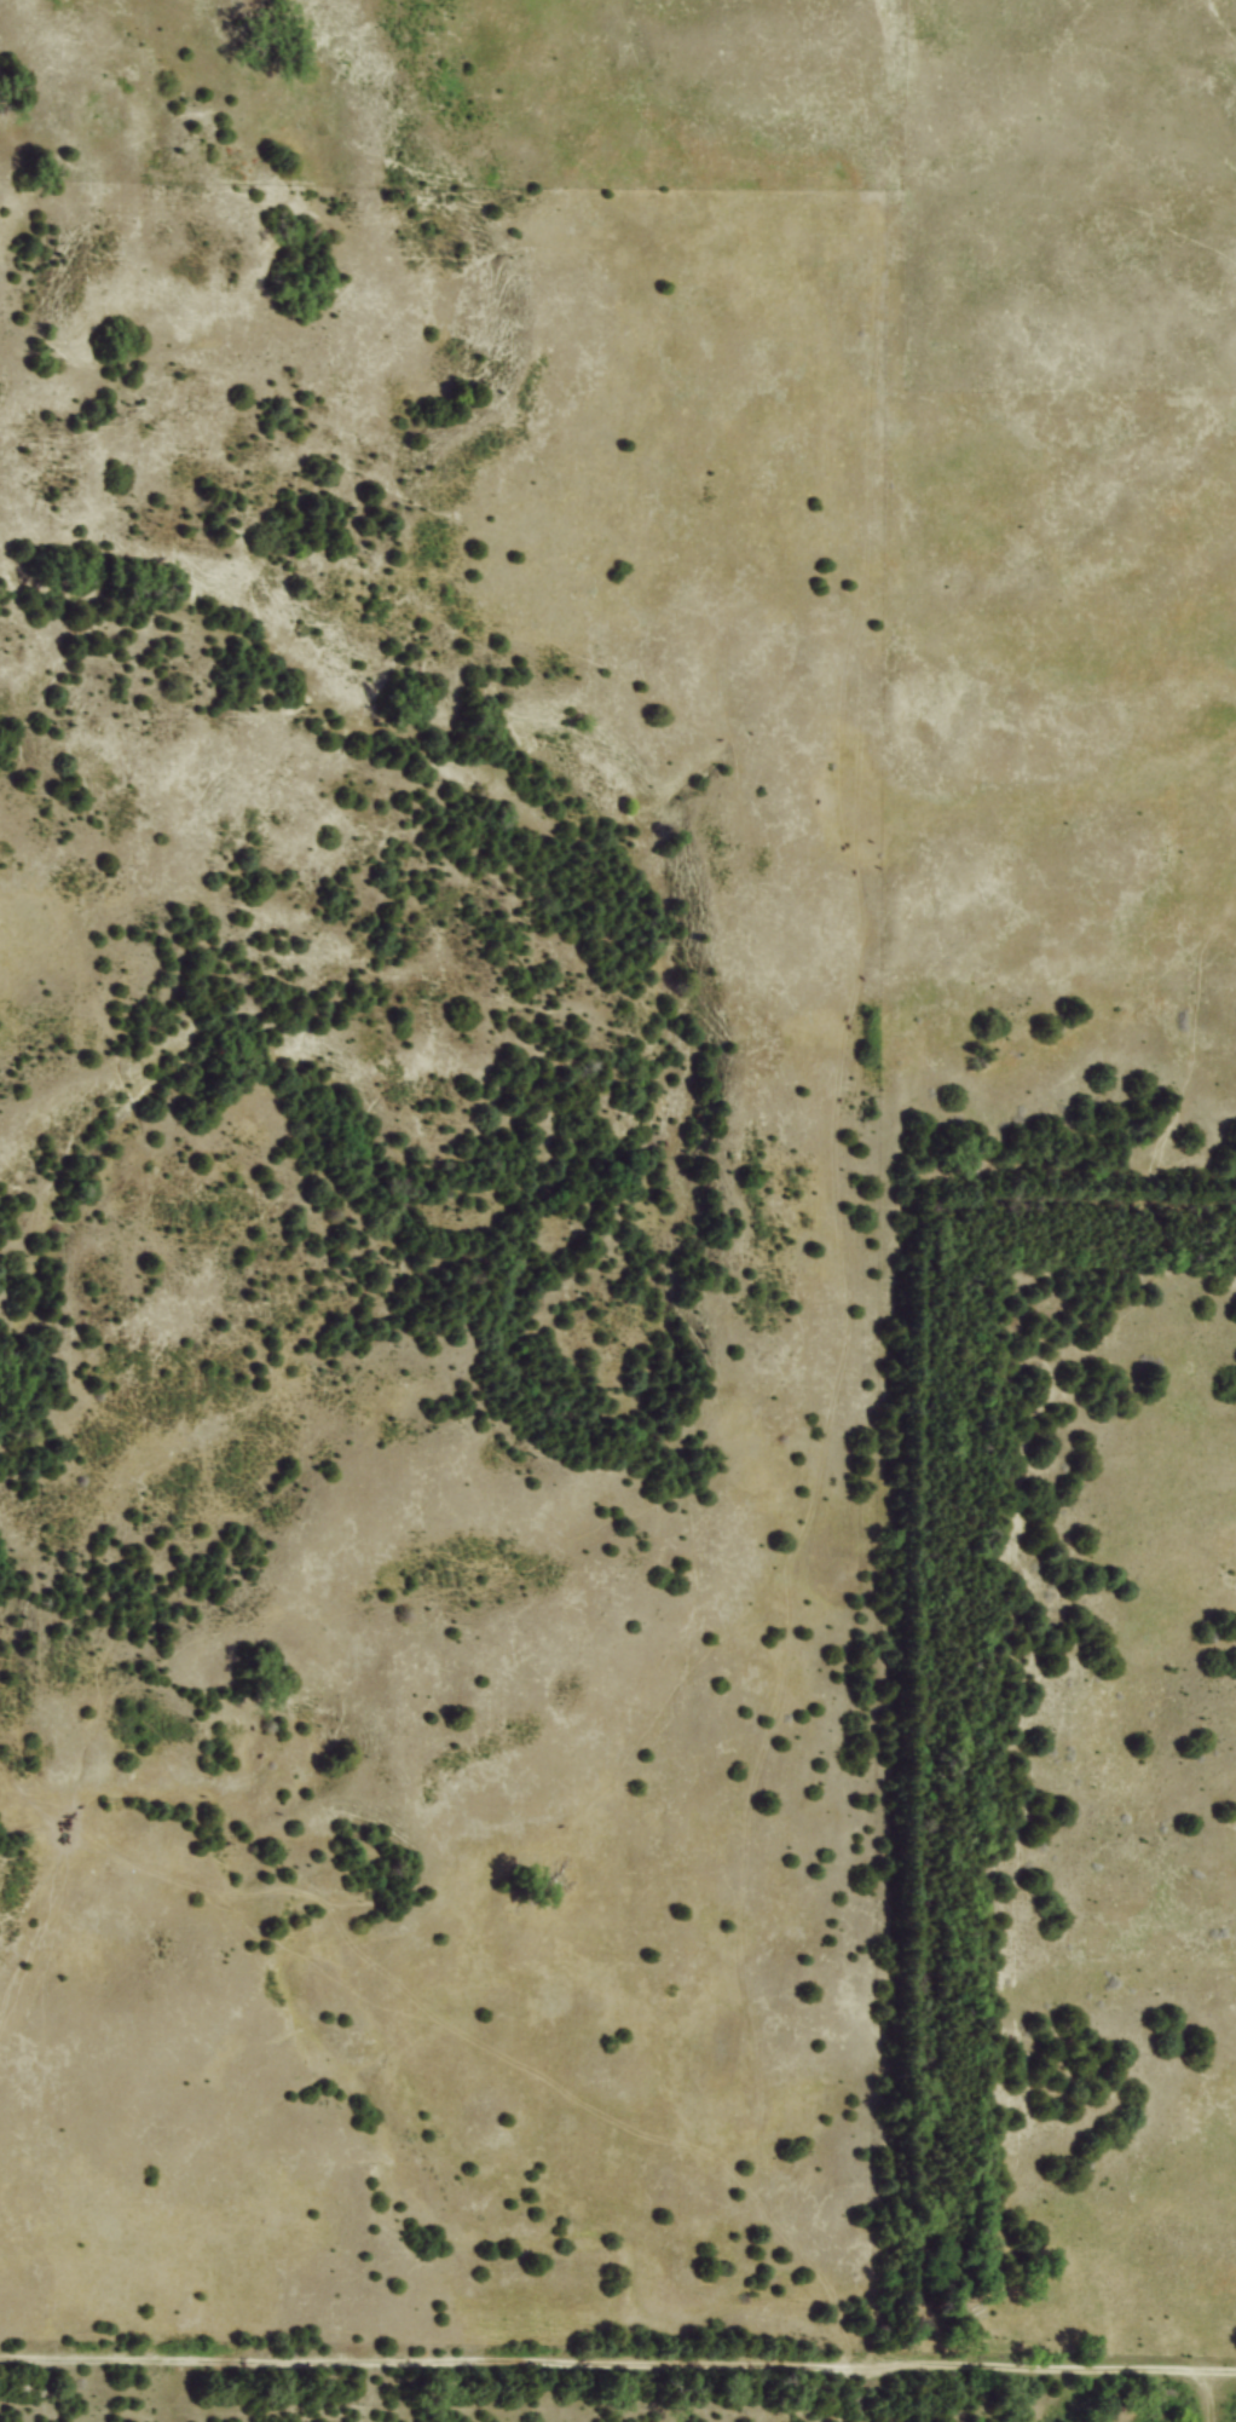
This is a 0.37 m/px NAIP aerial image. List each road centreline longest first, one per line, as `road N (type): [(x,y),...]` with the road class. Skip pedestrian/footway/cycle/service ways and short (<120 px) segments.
road 1 (residential): [(0,2361),(1235,2375)]

